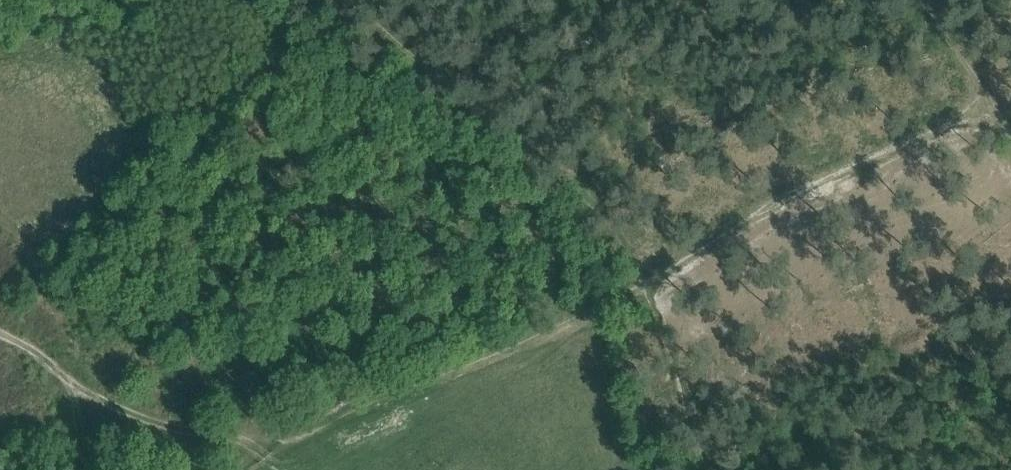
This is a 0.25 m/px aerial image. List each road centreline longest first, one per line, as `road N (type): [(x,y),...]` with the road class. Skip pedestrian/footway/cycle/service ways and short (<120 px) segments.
road 1 (track): [(653,285),(287,435),(243,469)]
road 2 (track): [(653,285),(788,204),(997,105)]
road 3 (track): [(71,374),(109,405),(276,444)]
road 4 (track): [(997,105),(920,0)]

